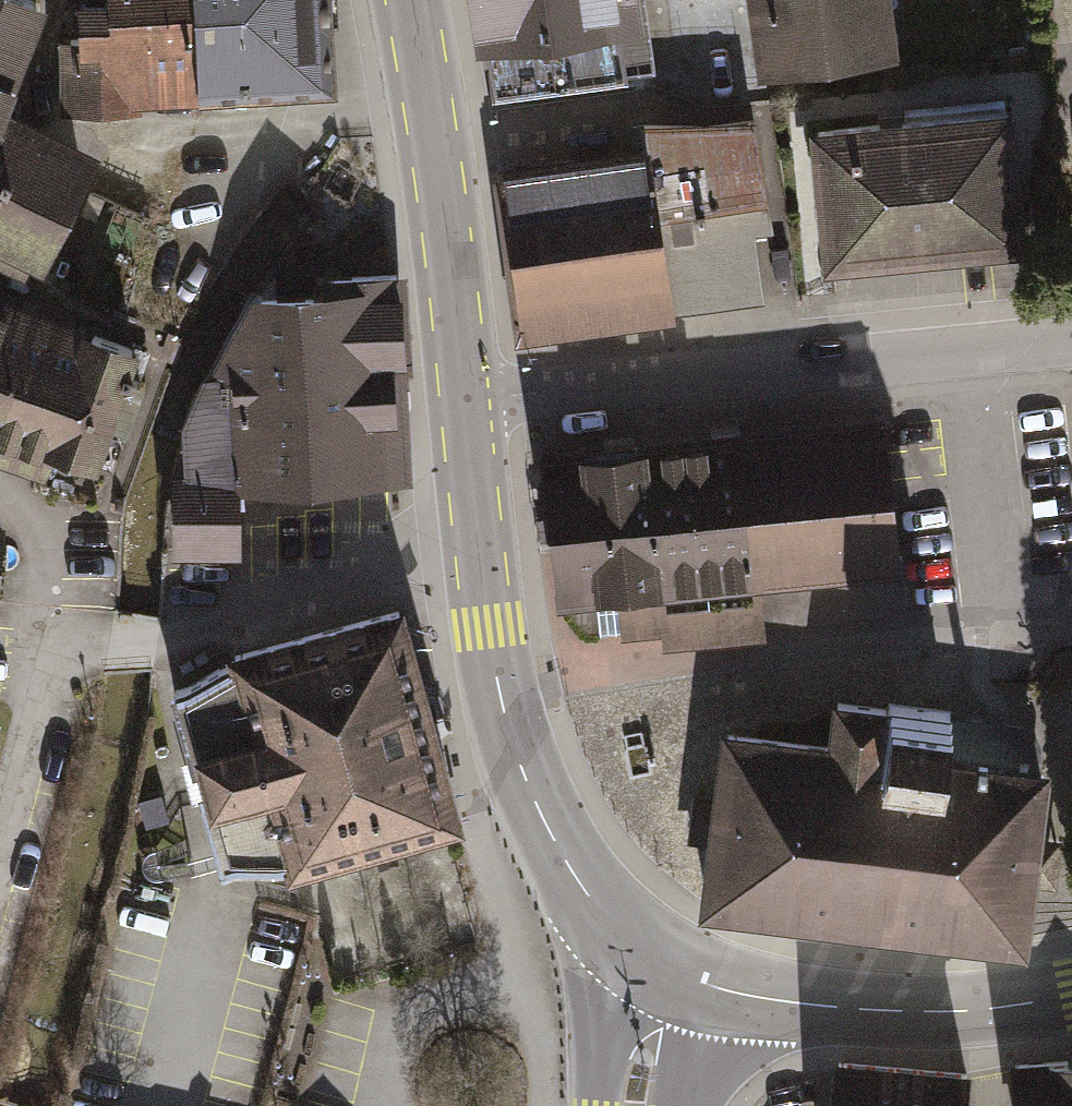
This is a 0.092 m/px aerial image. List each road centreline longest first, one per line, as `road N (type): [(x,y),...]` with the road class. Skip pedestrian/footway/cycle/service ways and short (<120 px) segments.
road 1 (residential): [(471,552),(55,653),(0,857)]
road 2 (residential): [(1071,342),(454,391)]
road 3 (primary): [(665,965),(590,902),(542,824),(506,731),(471,552)]
road 4 (primary): [(1071,998),(958,1015),(833,1007),(718,989),(665,965)]
road 5 (primary): [(454,391),(424,112)]
road 6 (residential): [(424,112),(151,125)]
road 7 (primary): [(471,552),(454,391)]
road 8 (secondary): [(639,1105),(665,965)]

